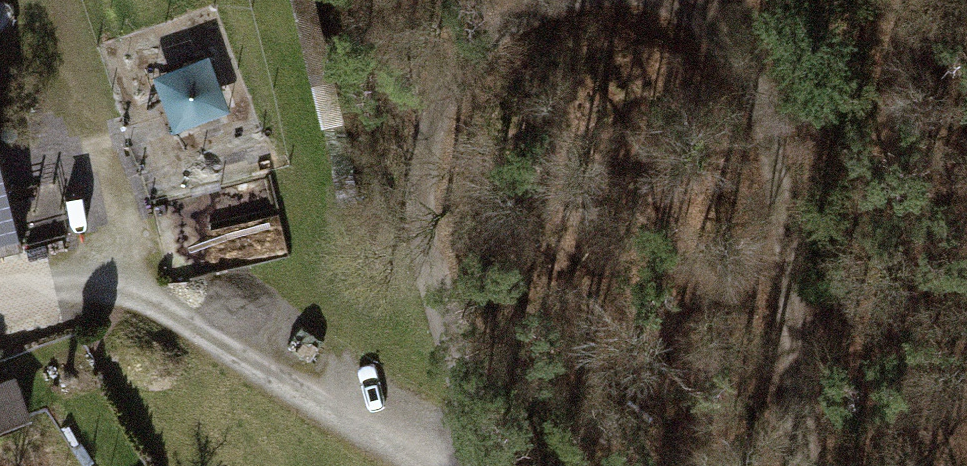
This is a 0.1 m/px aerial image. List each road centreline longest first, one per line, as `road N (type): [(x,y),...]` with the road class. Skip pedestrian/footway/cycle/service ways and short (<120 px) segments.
road 1 (track): [(54,52),(120,282),(433,465)]
road 2 (track): [(486,465),(427,229),(425,142),(470,63),(524,8),(549,0)]
road 3 (track): [(721,0),(769,153),(807,465)]
road 4 (track): [(0,307),(120,282)]

